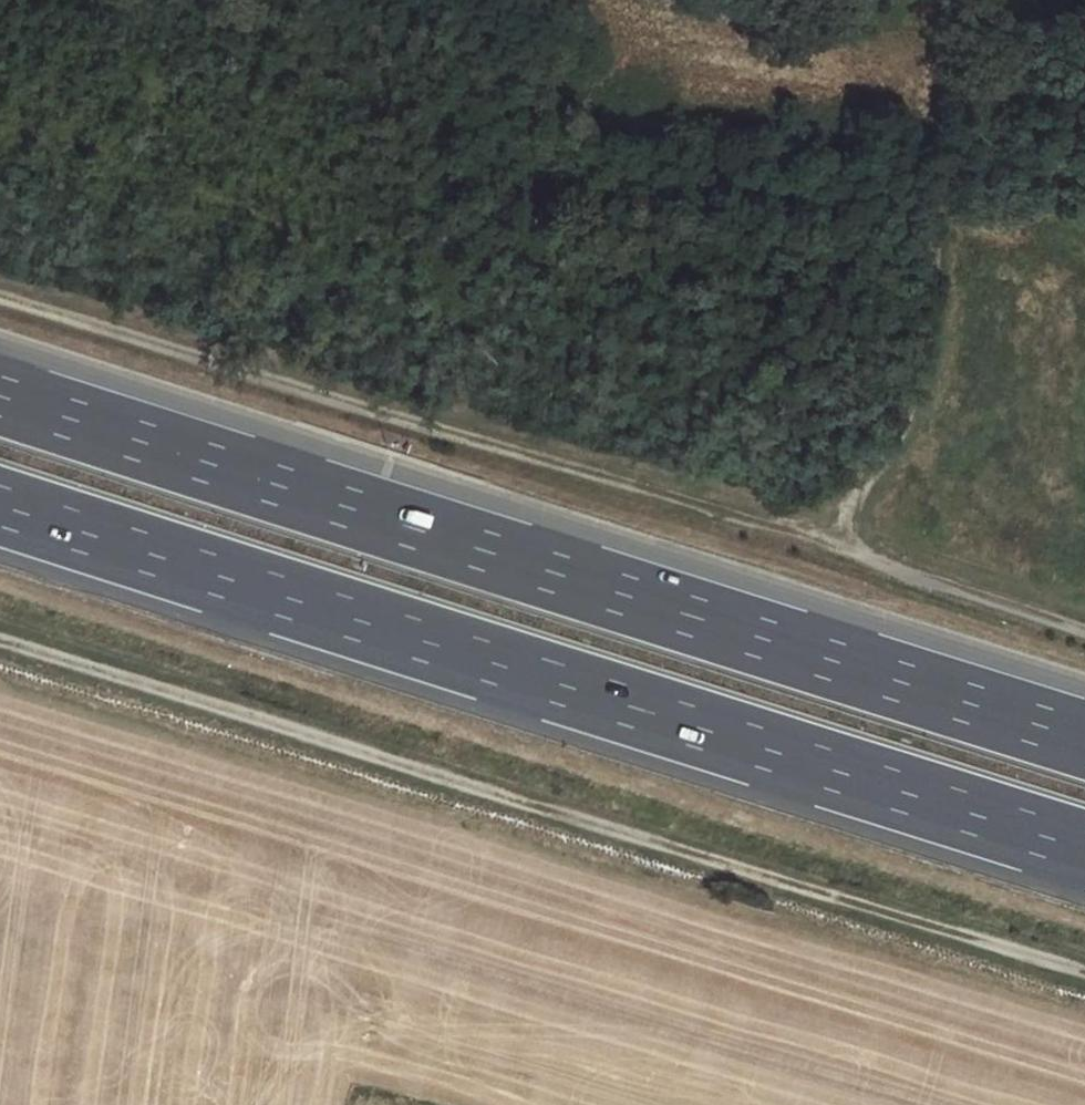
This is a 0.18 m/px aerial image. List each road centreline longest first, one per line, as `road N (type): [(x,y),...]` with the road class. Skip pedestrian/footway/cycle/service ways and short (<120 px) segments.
road 1 (motorway): [(0,507),(1084,850)]
road 2 (motorway): [(1084,738),(0,396)]
road 3 (track): [(0,635),(1084,972)]
road 4 (track): [(0,297),(824,540),(1084,631)]
road 5 (track): [(824,540),(917,403),(942,189),(965,165),(1010,159),(1084,176)]

